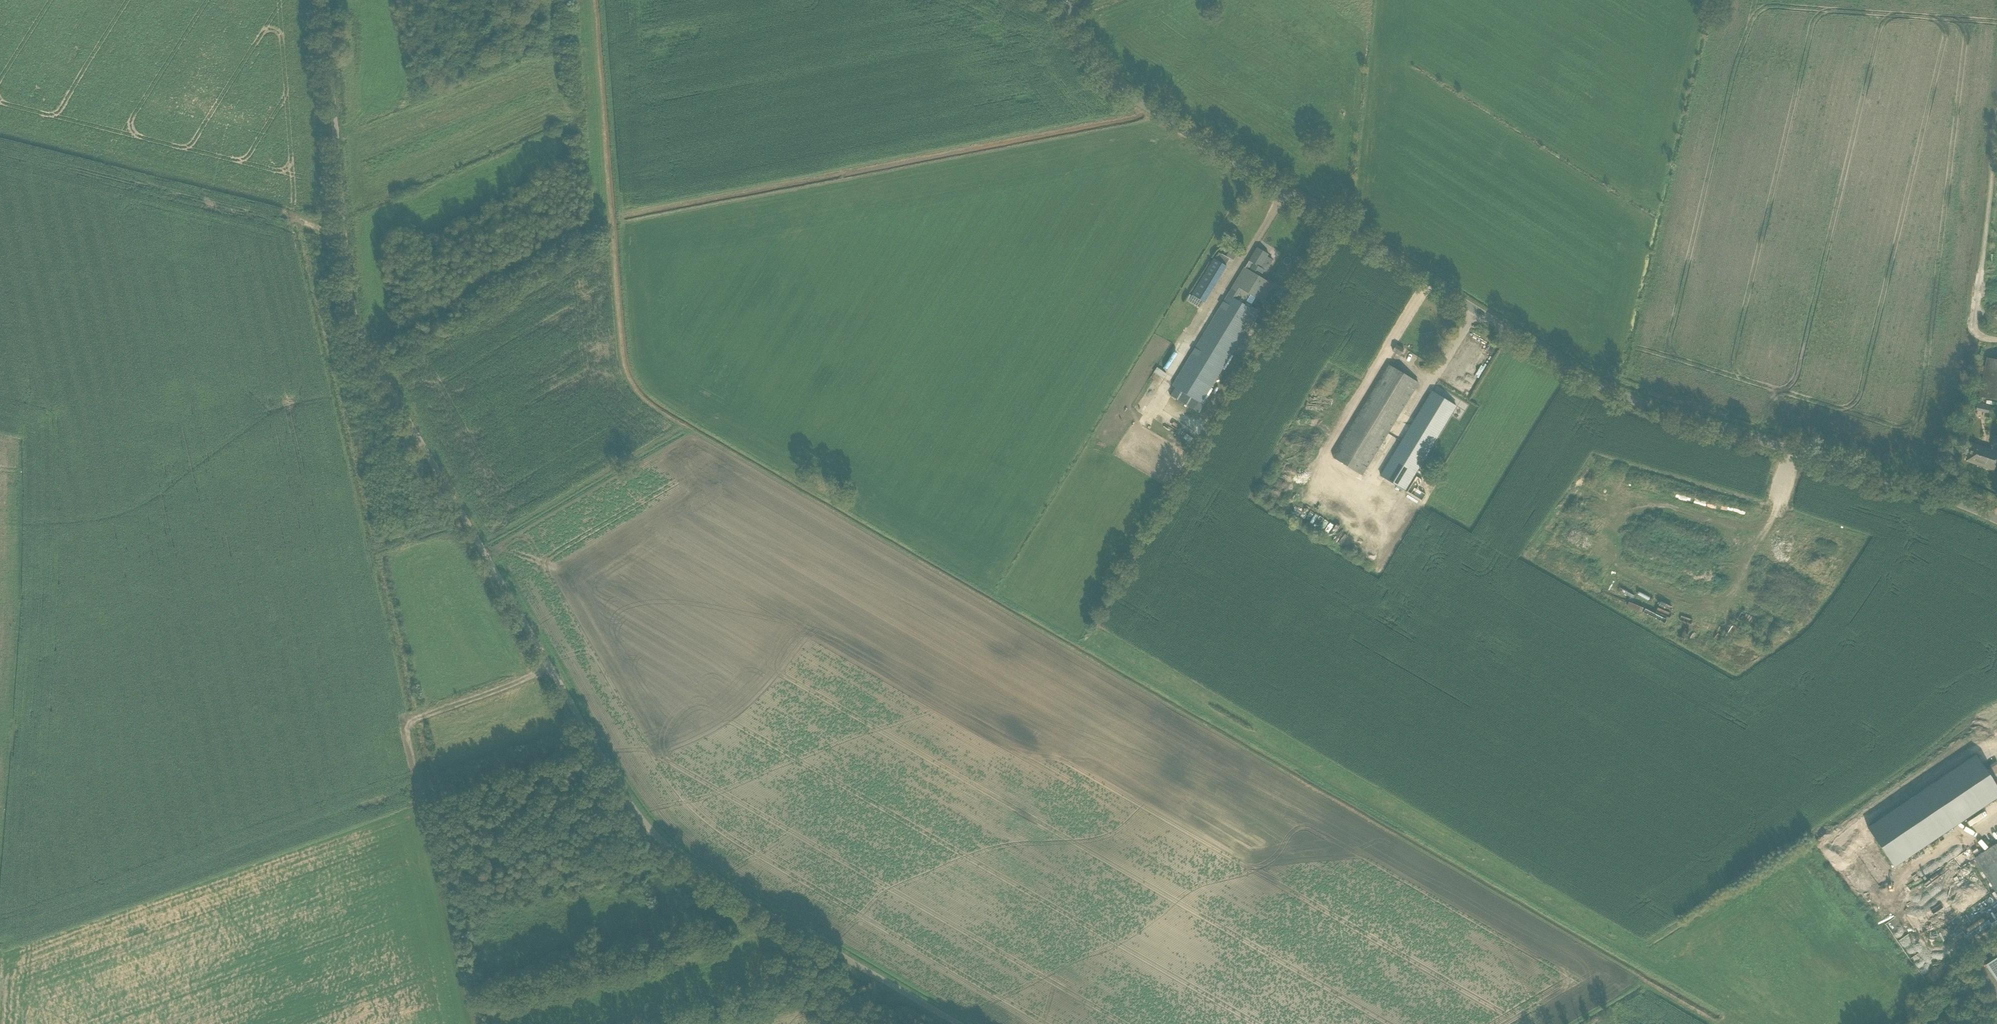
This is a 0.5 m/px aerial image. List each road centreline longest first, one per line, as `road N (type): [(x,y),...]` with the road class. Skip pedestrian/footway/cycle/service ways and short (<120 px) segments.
road 1 (unclassified): [(964,1023),(692,866),(628,797),(366,342),(349,266),(326,0)]
road 2 (unclassified): [(1996,519),(1594,383),(1121,90),(1089,58),(1071,0)]

